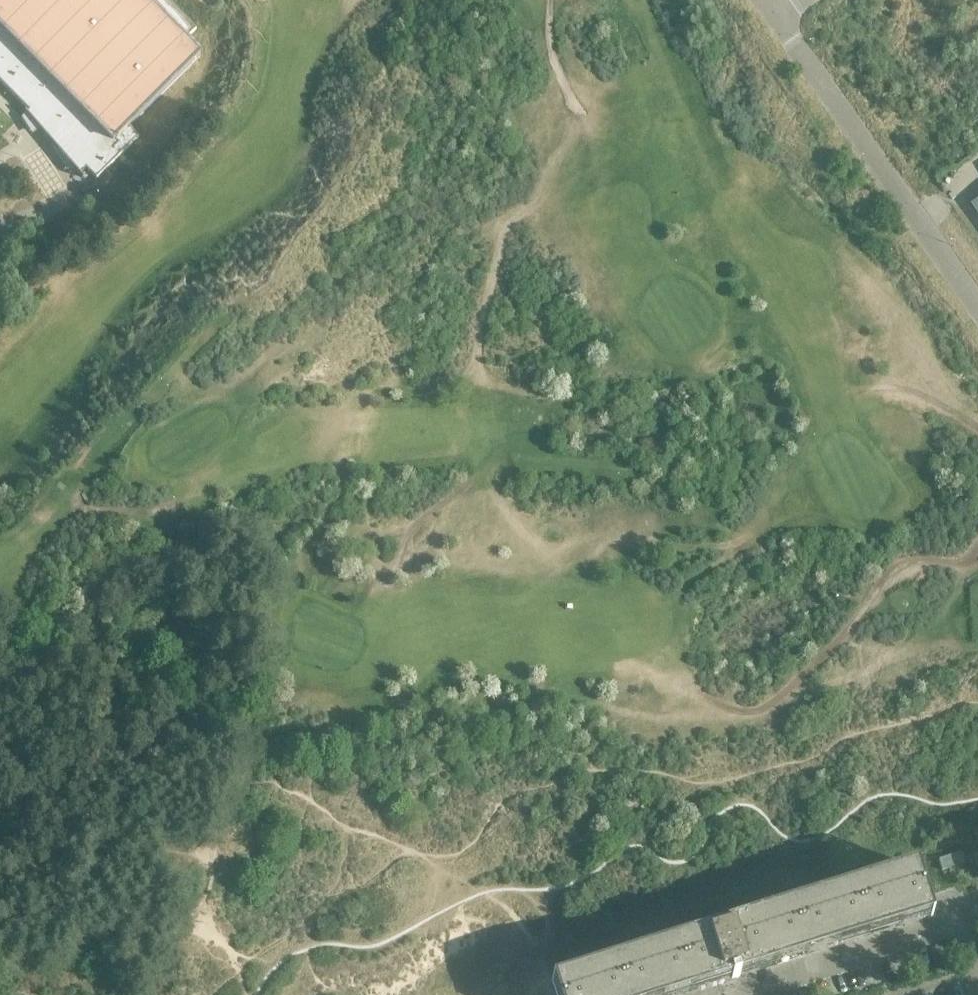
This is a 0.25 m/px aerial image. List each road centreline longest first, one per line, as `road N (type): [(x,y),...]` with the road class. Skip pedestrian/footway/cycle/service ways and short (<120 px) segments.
road 1 (unclassified): [(977,311),(770,13)]

